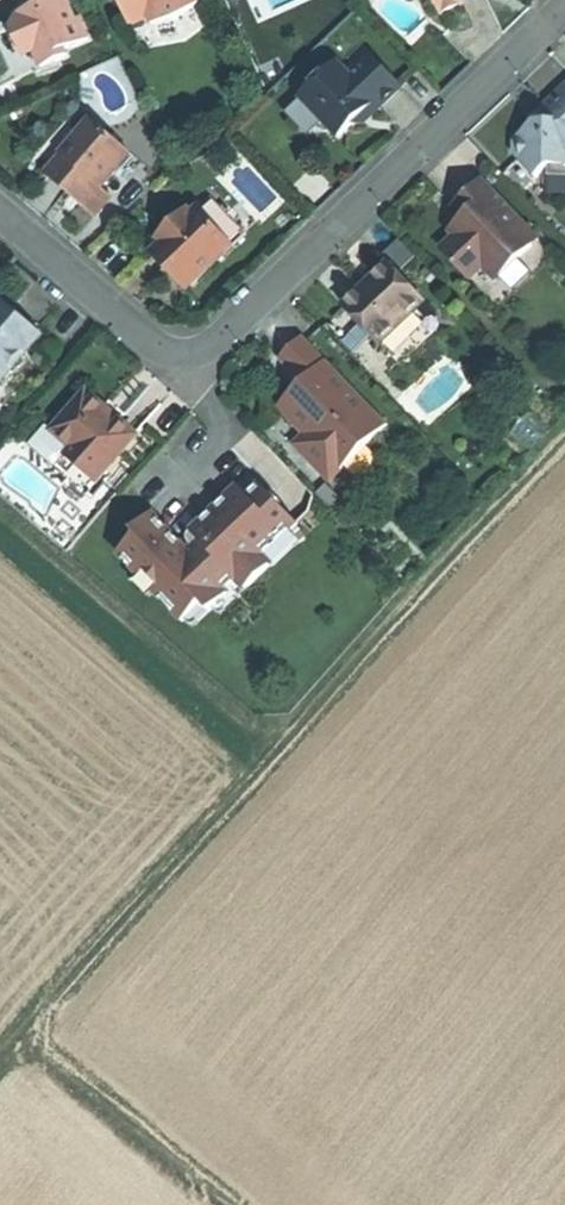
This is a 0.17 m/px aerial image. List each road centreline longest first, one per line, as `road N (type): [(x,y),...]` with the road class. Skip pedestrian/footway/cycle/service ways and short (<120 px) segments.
road 1 (track): [(0,1076),(312,701),(564,430)]
road 2 (residential): [(0,216),(163,361),(201,364),(564,12)]
road 3 (track): [(263,1204),(44,1023)]

